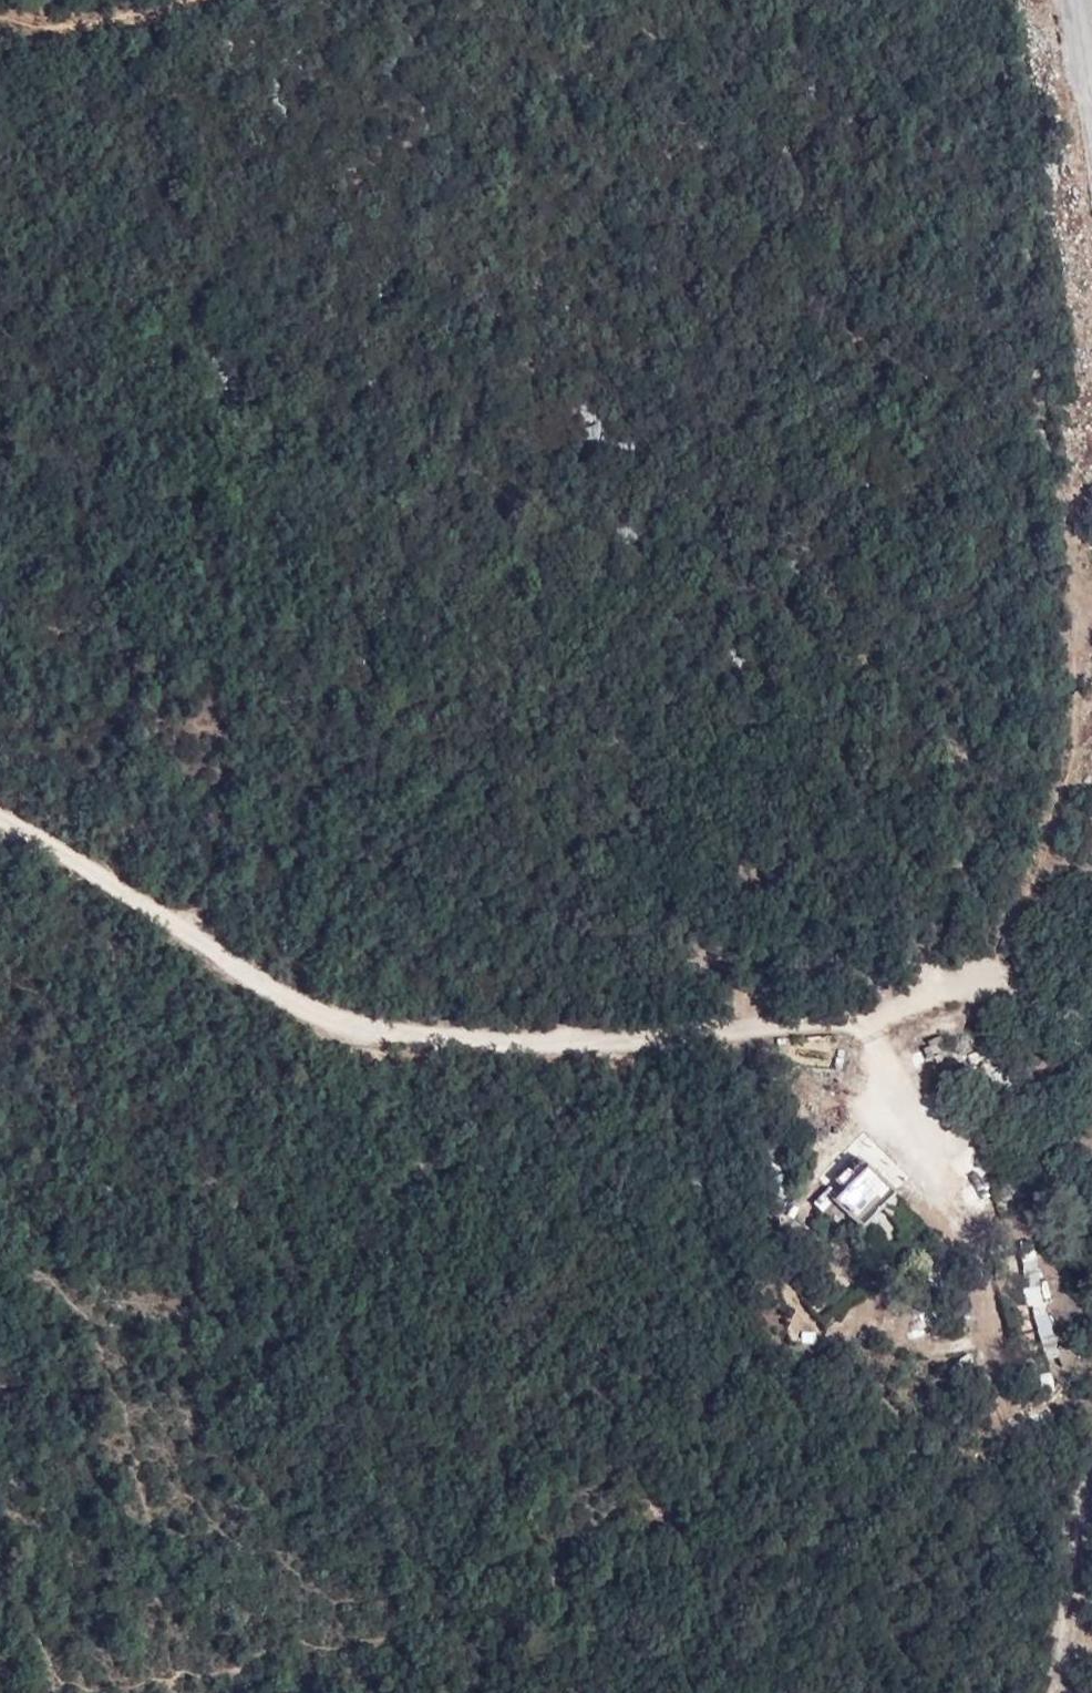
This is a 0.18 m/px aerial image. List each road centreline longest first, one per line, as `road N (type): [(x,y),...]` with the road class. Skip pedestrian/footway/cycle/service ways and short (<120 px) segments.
road 1 (track): [(0,821),(151,911),(303,1016),(361,1034),(626,1048),(737,1031),(842,1028),(1002,978),(1091,1061)]
road 2 (track): [(863,1023),(947,1173),(1008,1407)]

